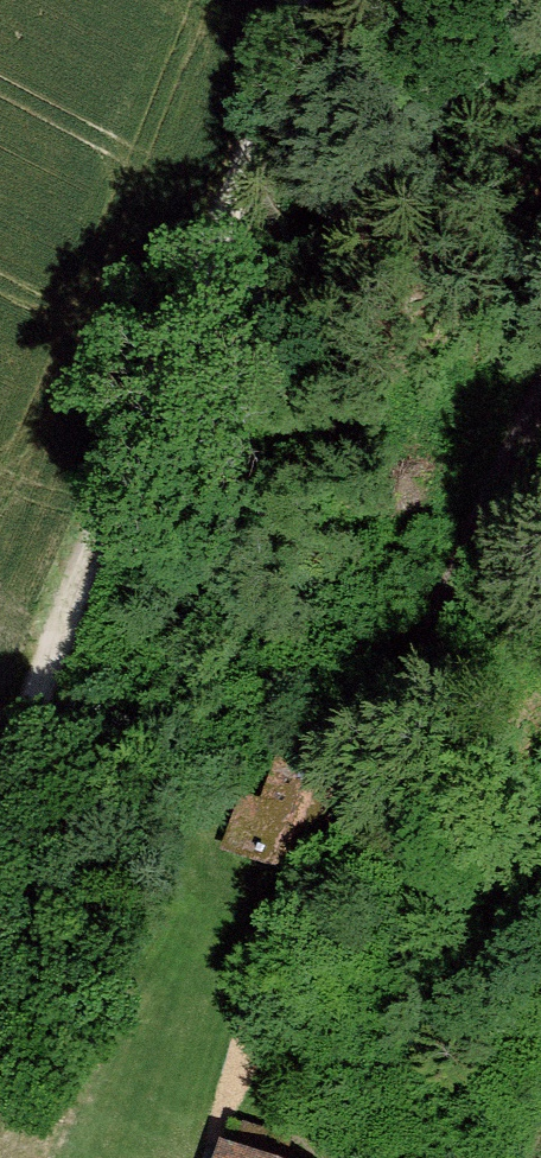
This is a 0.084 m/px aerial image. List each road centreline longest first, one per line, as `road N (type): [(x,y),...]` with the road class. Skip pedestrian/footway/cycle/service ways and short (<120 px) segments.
road 1 (track): [(0,819),(110,504),(318,0)]
road 2 (track): [(540,347),(457,507),(251,1051)]

